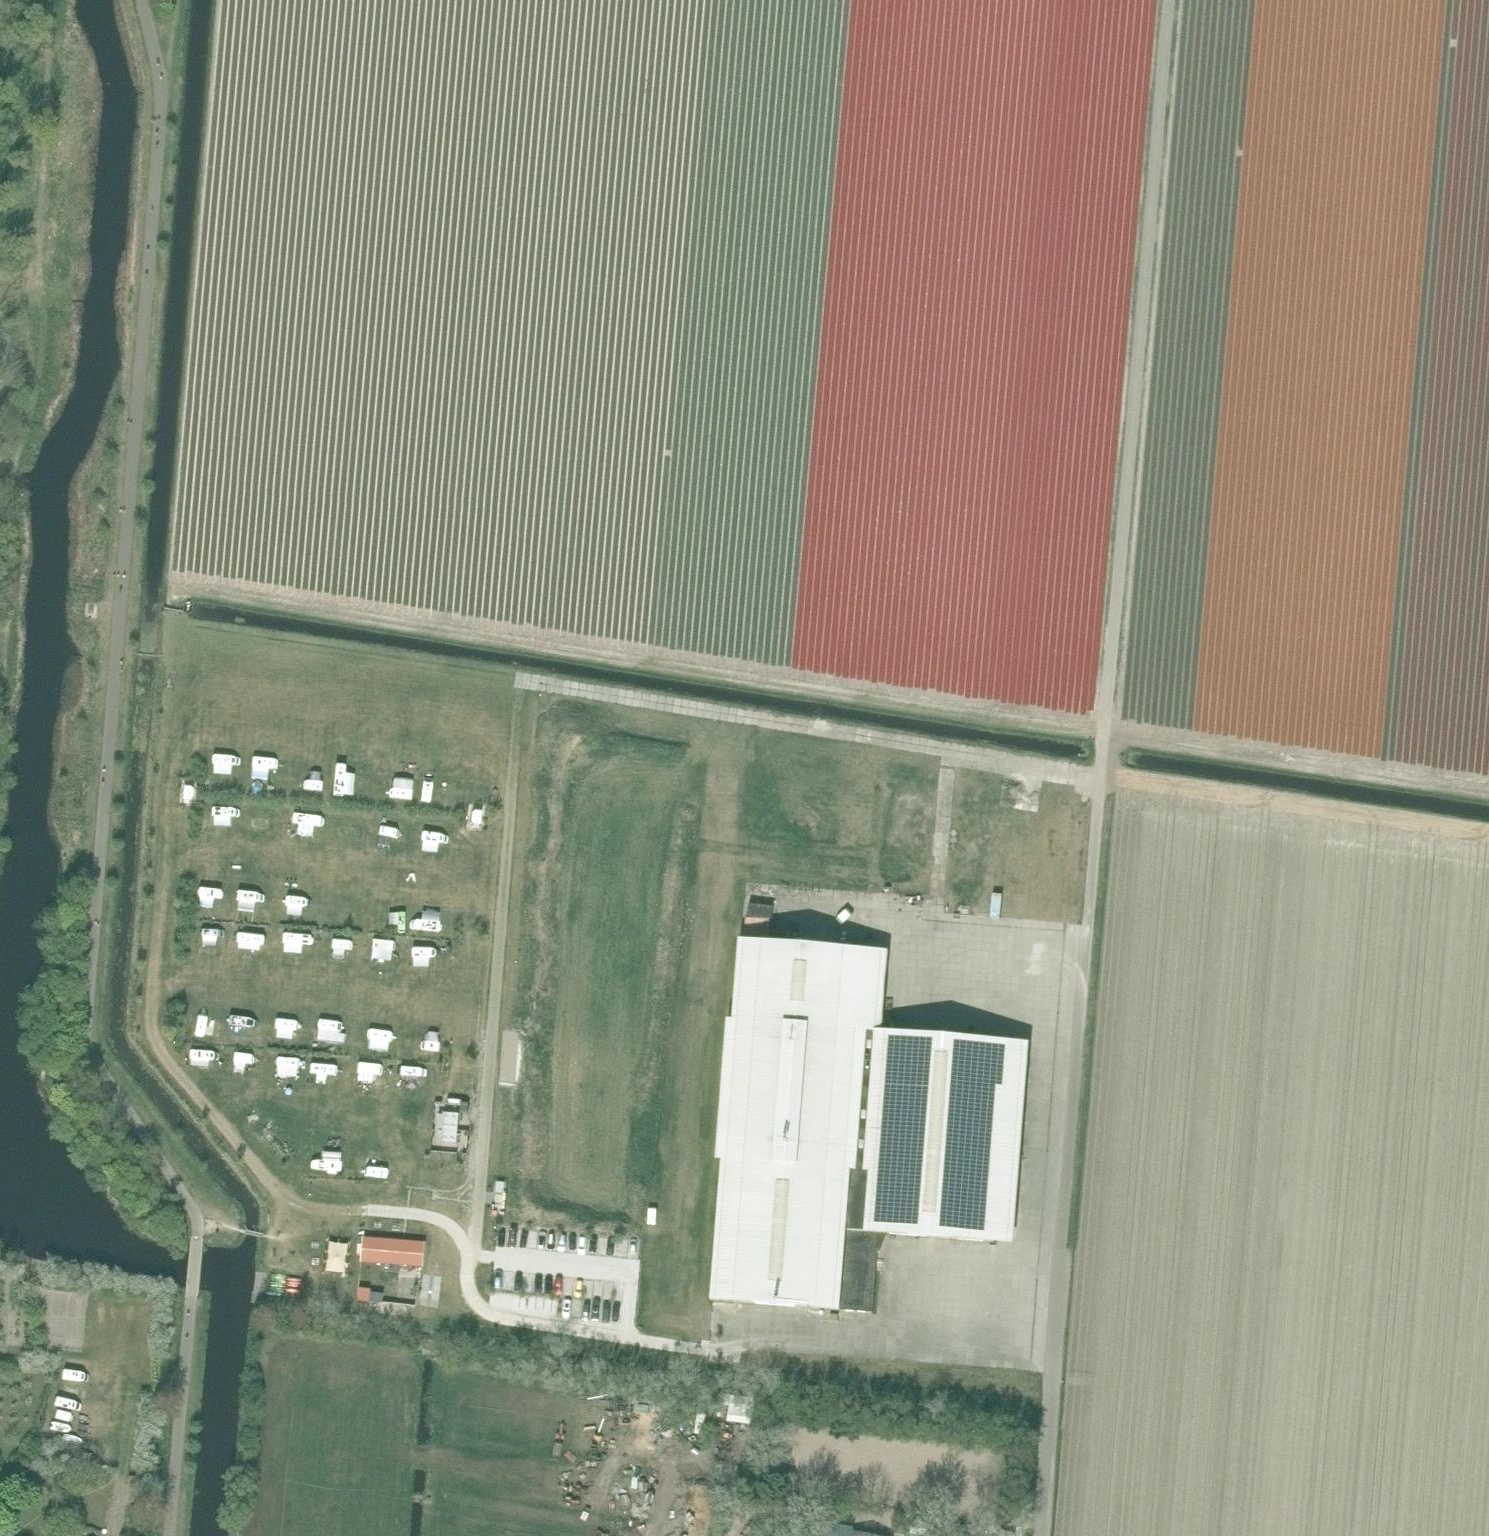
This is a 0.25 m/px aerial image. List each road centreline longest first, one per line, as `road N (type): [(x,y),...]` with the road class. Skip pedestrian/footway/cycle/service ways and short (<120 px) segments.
road 1 (track): [(367,1211),(291,1202),(157,1047),(164,829)]
road 2 (unclassified): [(1041,1535),(1061,1251)]

